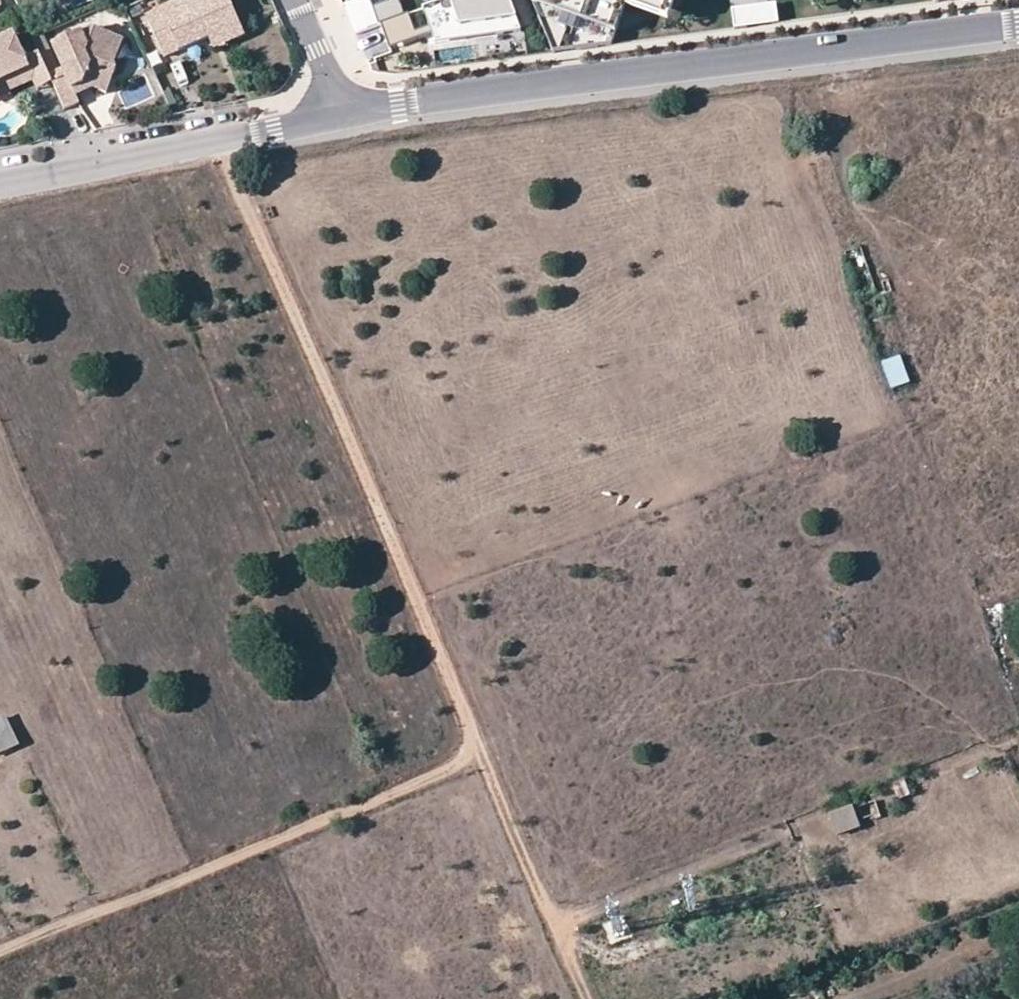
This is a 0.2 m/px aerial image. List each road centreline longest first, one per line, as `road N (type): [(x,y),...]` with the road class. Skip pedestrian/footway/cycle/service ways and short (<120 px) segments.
road 1 (track): [(221,139),(470,726),(471,747),(461,759),(250,854),(0,952)]
road 2 (residential): [(329,116),(1018,26)]
road 3 (residential): [(0,182),(329,116)]
road 4 (track): [(586,998),(470,726)]
road 5 (residential): [(294,0),(329,116)]

